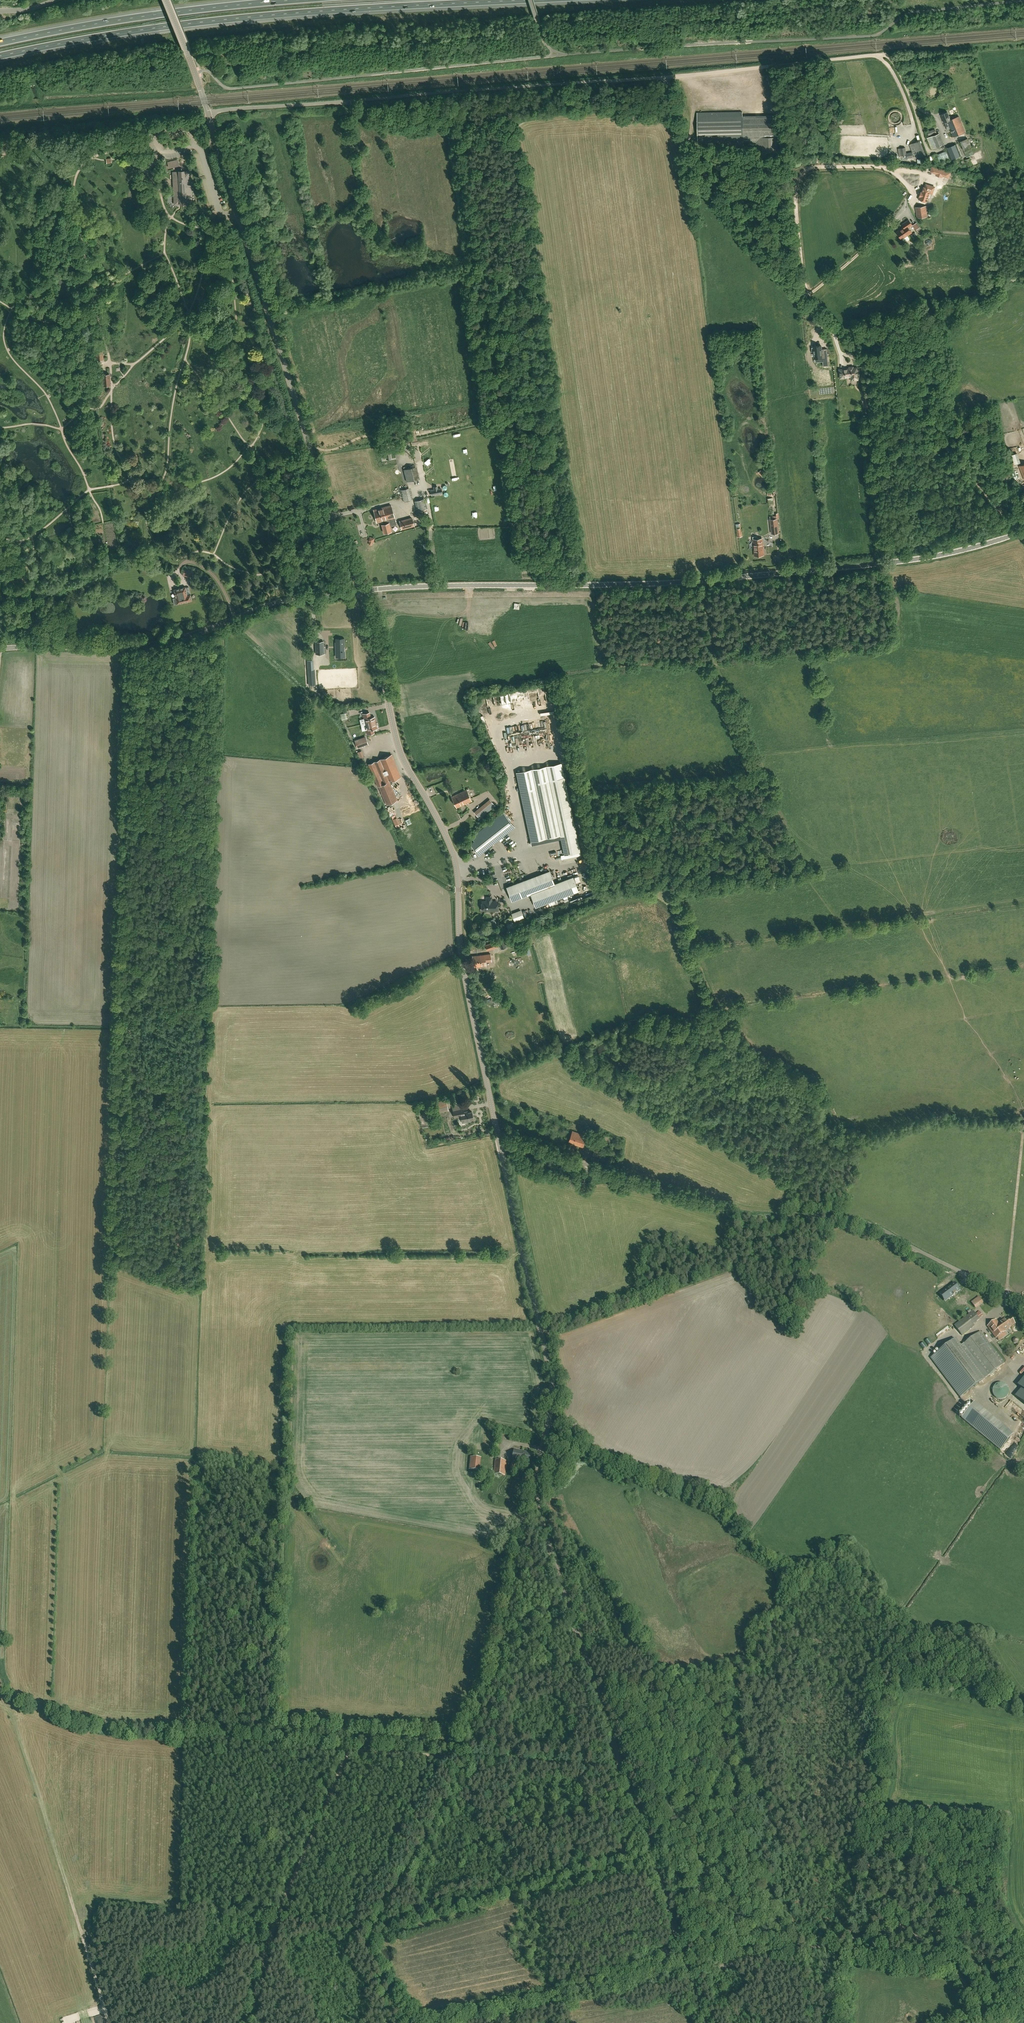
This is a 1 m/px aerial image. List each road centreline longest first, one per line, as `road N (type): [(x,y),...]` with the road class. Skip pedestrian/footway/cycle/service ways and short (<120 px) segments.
road 1 (unclassified): [(363,591),(700,581),(912,559),(1023,532)]
road 2 (tertiary): [(619,1768),(536,1527),(552,1390),(498,1136)]
road 3 (track): [(134,647),(114,1255)]
road 4 (tertiary): [(498,1136),(461,959),(455,862),(397,743),(363,591)]
road 5 (unclassified): [(251,2022),(278,1908),(350,1749),(619,1768)]
road 6 (unclassified): [(1023,1308),(863,1220),(741,1215),(498,1136)]
road 7 (motorway): [(0,57),(201,22),(524,0)]
road 8 (tertiary): [(363,591),(322,493),(208,114)]
road 9 (unclassified): [(208,114),(668,76)]
road 10 (unclassified): [(1023,2013),(983,2010),(945,1961),(900,1931),(689,1972)]
road 11 (unclassified): [(0,649),(149,646),(271,604),(363,591)]
road 12 (track): [(9,1701),(110,2022)]
road 13 (unclassified): [(668,76),(685,148),(775,274),(840,337)]
road 14 (motorway): [(286,0),(0,42)]
road 15 (track): [(536,1498),(558,1492),(581,1452),(712,1503),(744,1536)]
road 16 (track): [(305,1253),(523,1253)]
road 17 (tertiary): [(689,1972),(619,1768)]
road 18 (unclassified): [(876,56),(668,76)]
road 19 (tertiary): [(208,114),(166,0)]
road 20 (track): [(443,2022),(562,1998)]

